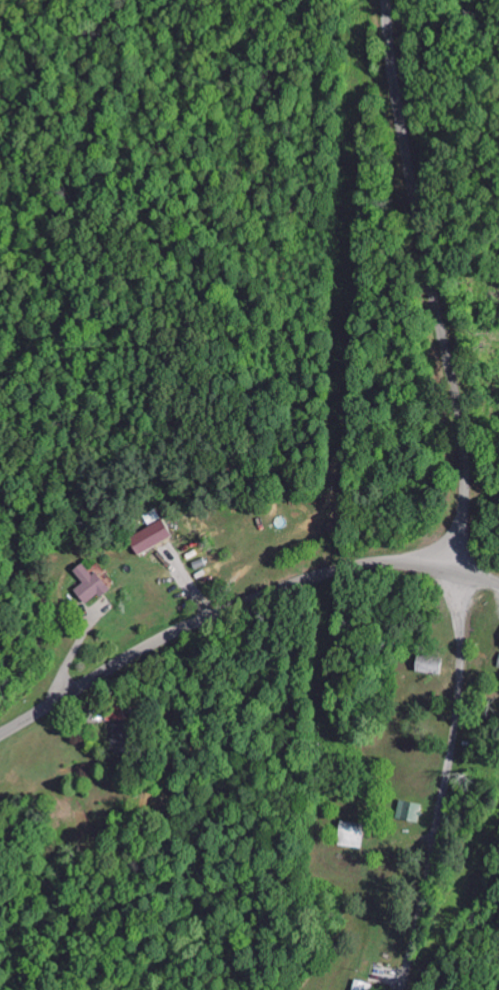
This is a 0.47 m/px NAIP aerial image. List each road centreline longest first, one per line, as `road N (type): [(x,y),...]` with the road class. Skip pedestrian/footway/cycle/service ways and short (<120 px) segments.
road 1 (residential): [(457,571),(461,426),(404,169),(388,0)]
road 2 (residential): [(0,733),(126,658),(287,586),(363,566),(457,571)]
road 3 (residential): [(401,989),(448,770),(457,571)]

